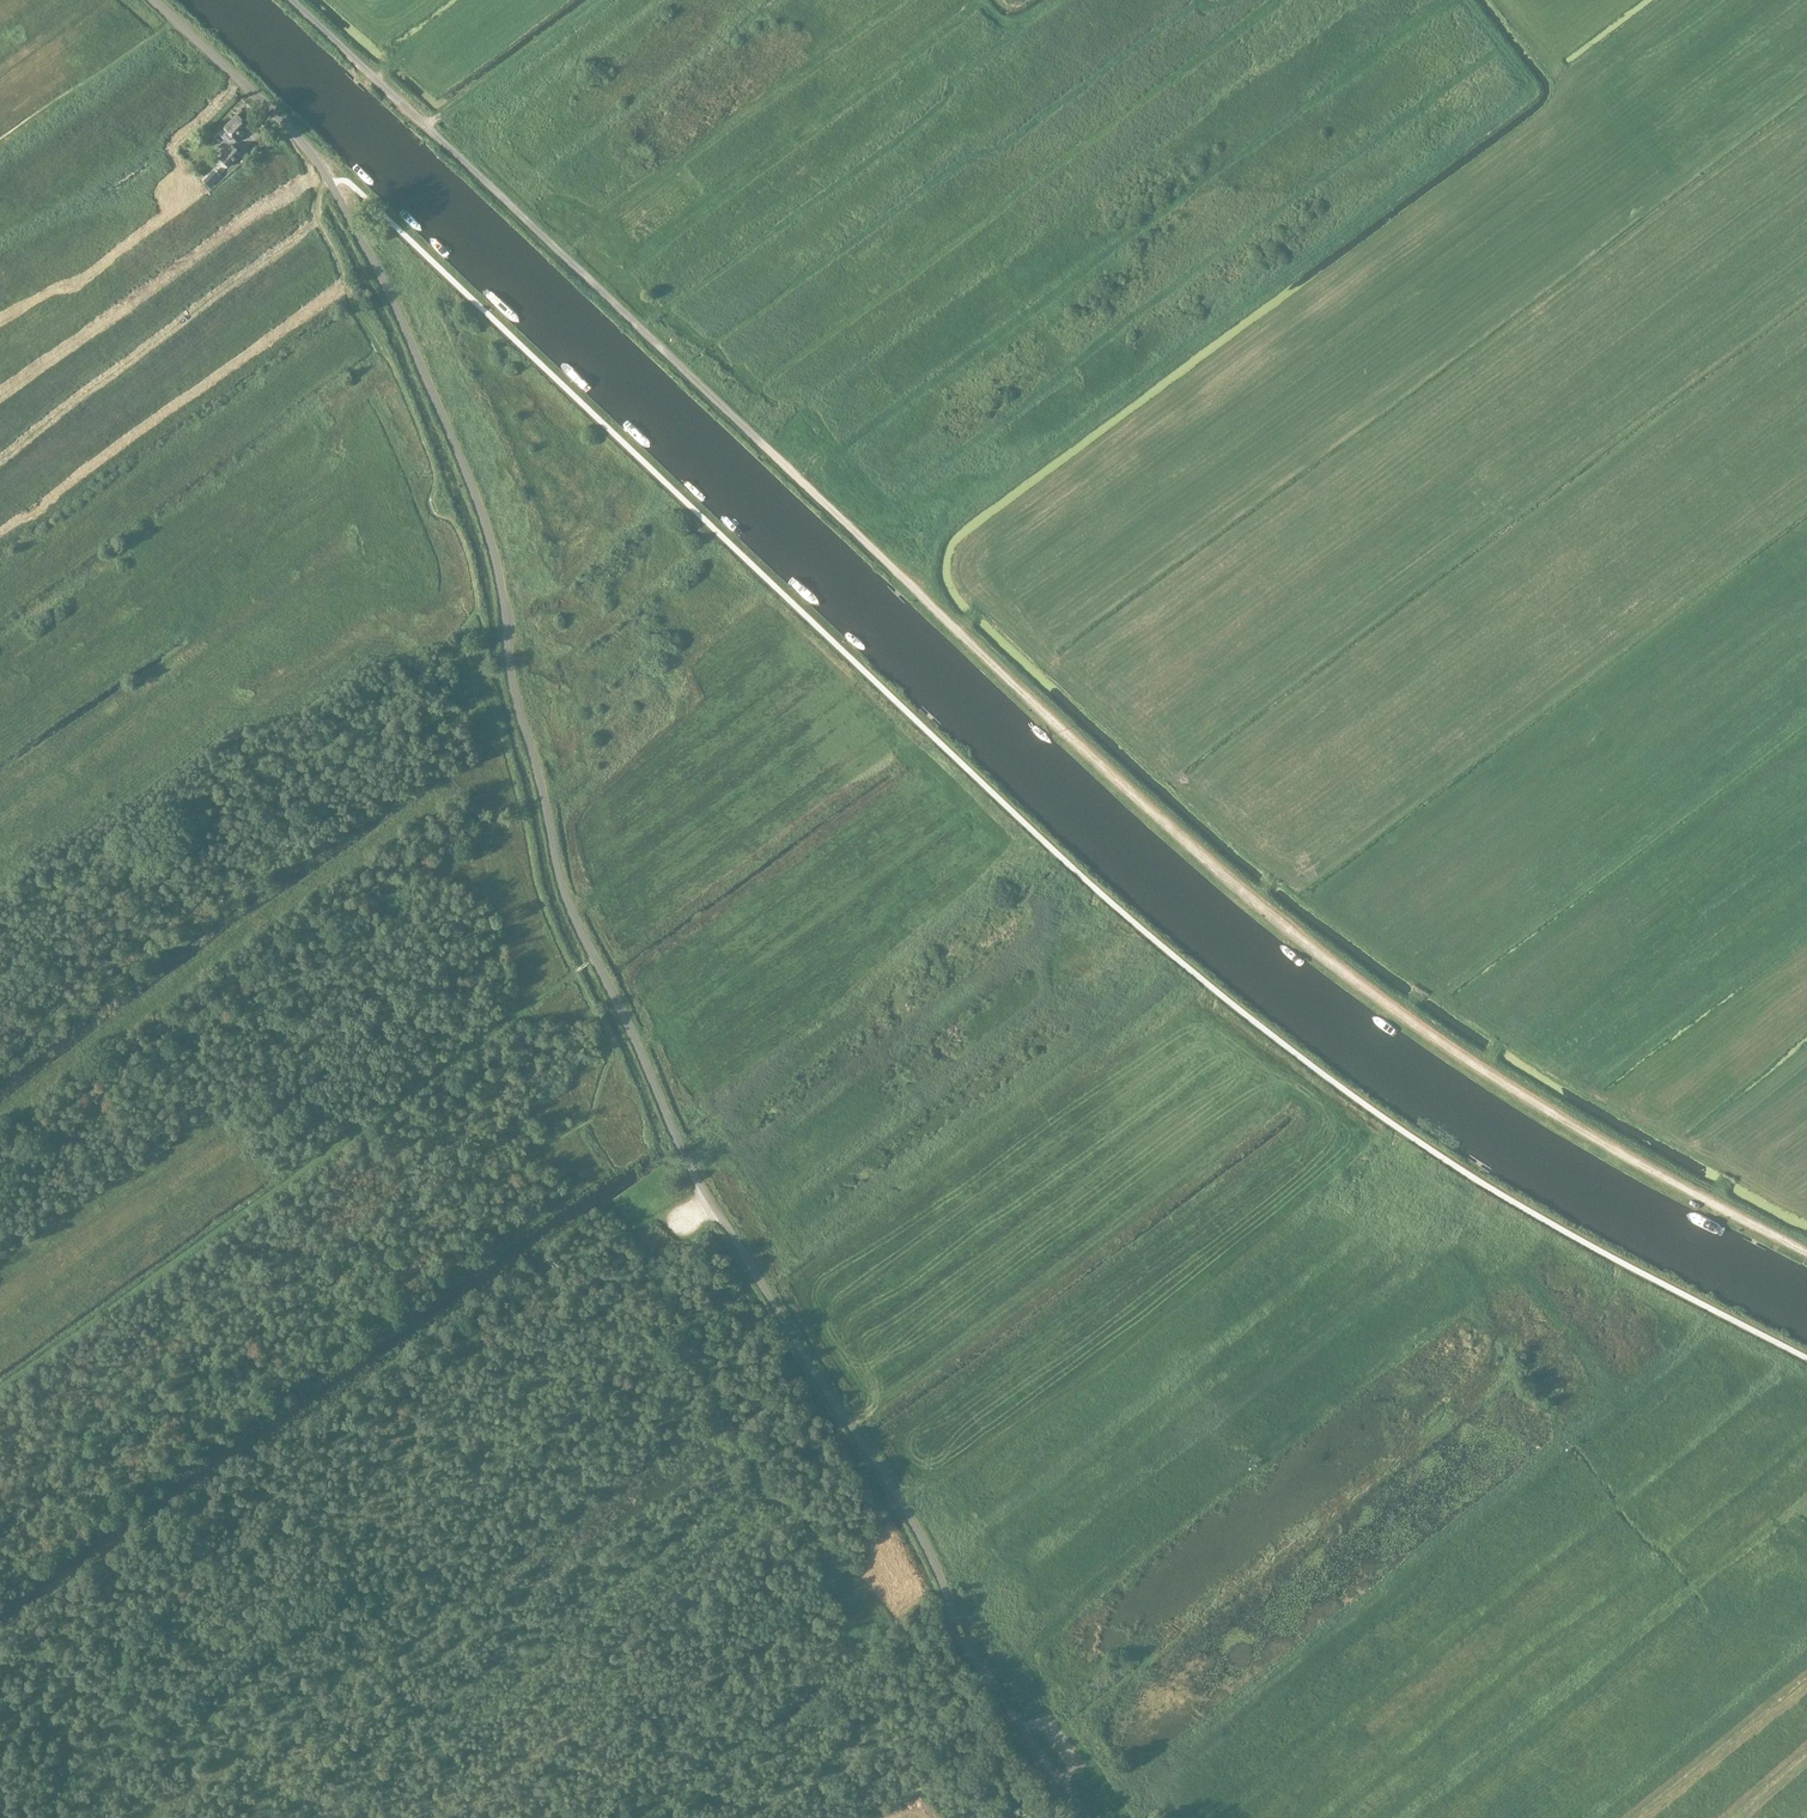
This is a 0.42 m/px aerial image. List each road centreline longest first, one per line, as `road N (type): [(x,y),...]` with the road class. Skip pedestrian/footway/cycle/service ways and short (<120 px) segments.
road 1 (tertiary): [(1087,1817),(970,1651),(902,1505),(696,1181),(573,917),(512,687),(485,523),(390,297),(299,138),(173,18)]
road 2 (unclassified): [(1806,1253),(1483,1071),(1250,898),(291,0)]
road 3 (track): [(1806,1365),(1473,1182),(1251,1025),(1019,825),(353,192),(330,184)]

